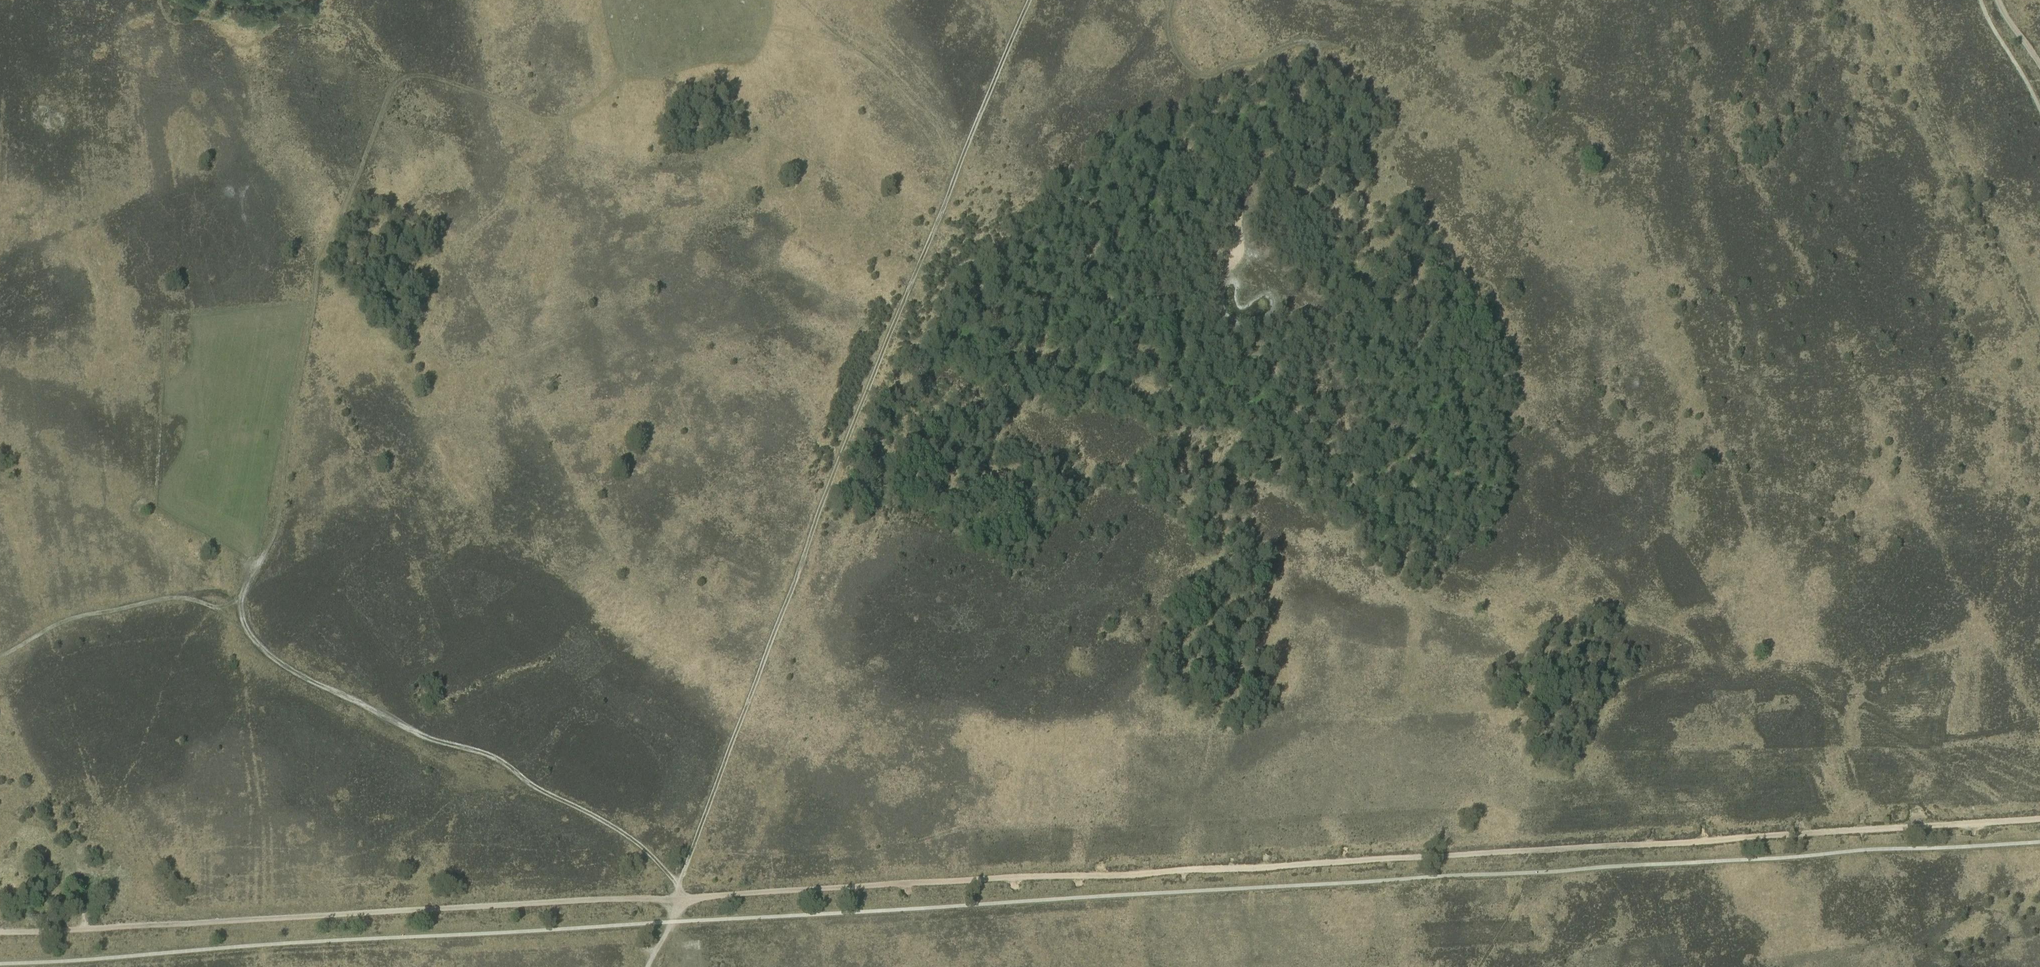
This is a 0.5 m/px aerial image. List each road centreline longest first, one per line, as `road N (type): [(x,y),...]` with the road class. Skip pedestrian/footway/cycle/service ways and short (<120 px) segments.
road 1 (track): [(2039,818),(680,900)]
road 2 (track): [(680,900),(0,933)]

